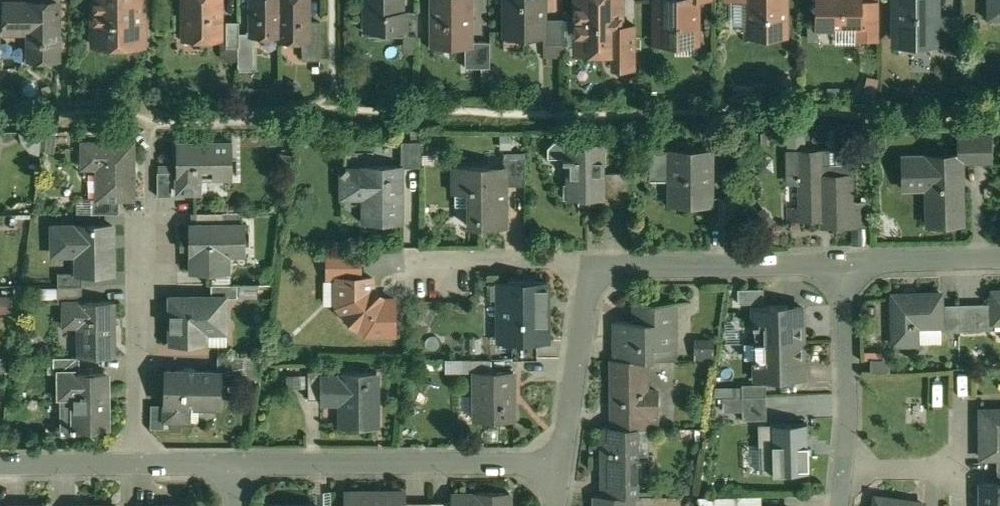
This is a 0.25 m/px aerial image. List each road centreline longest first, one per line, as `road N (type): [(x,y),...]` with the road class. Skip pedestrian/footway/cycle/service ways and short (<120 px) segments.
road 1 (residential): [(565,464),(241,469)]
road 2 (residential): [(842,267),(598,271)]
road 3 (residential): [(139,234),(136,470)]
road 4 (residential): [(842,267),(850,359),(842,471)]
road 5 (residential): [(565,464),(598,271)]
road 6 (residential): [(417,269),(598,271)]
road 7 (residential): [(999,264),(842,267)]
road 8 (residential): [(136,470),(0,472)]

